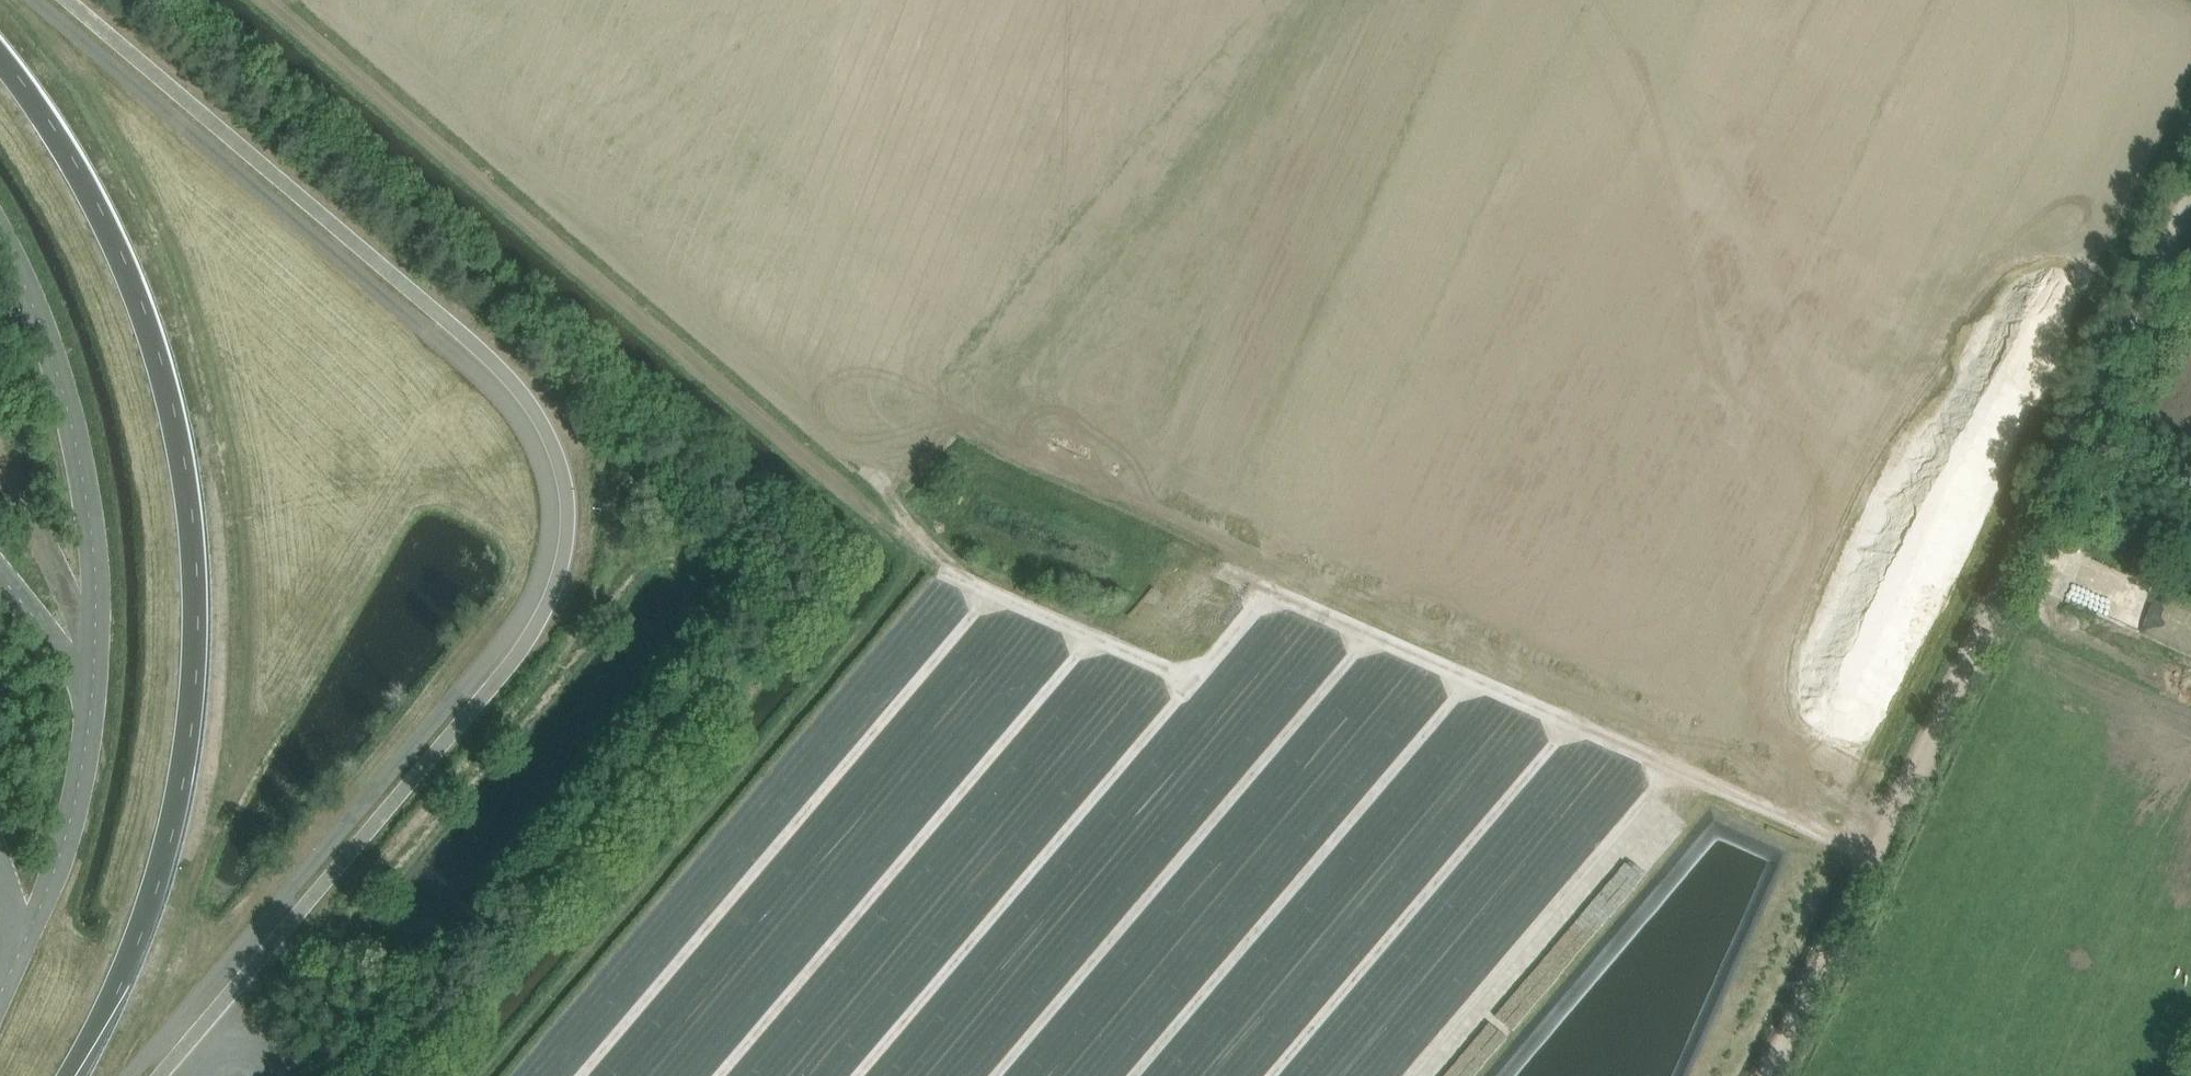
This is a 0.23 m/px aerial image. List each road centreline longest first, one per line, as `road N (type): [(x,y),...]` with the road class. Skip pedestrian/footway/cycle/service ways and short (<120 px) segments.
road 1 (track): [(279,0),(921,550),(470,1075)]
road 2 (track): [(1771,1075),(2190,193)]

